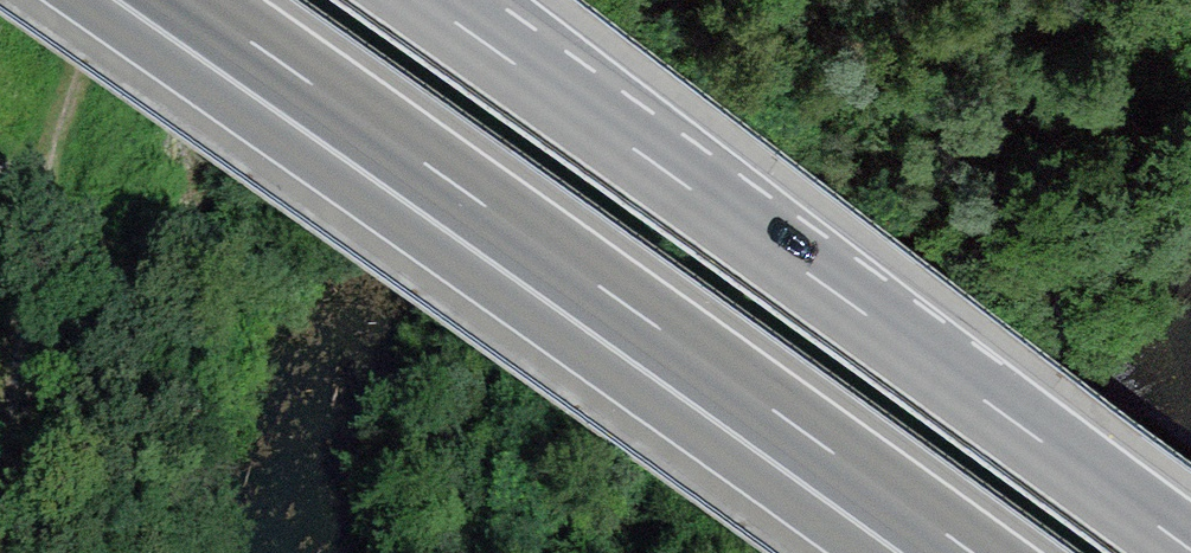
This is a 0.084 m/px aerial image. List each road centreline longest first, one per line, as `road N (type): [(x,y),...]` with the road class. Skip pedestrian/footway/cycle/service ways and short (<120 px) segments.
road 1 (trunk): [(192,0),(974,552)]
road 2 (trunk): [(1190,550),(421,0)]

